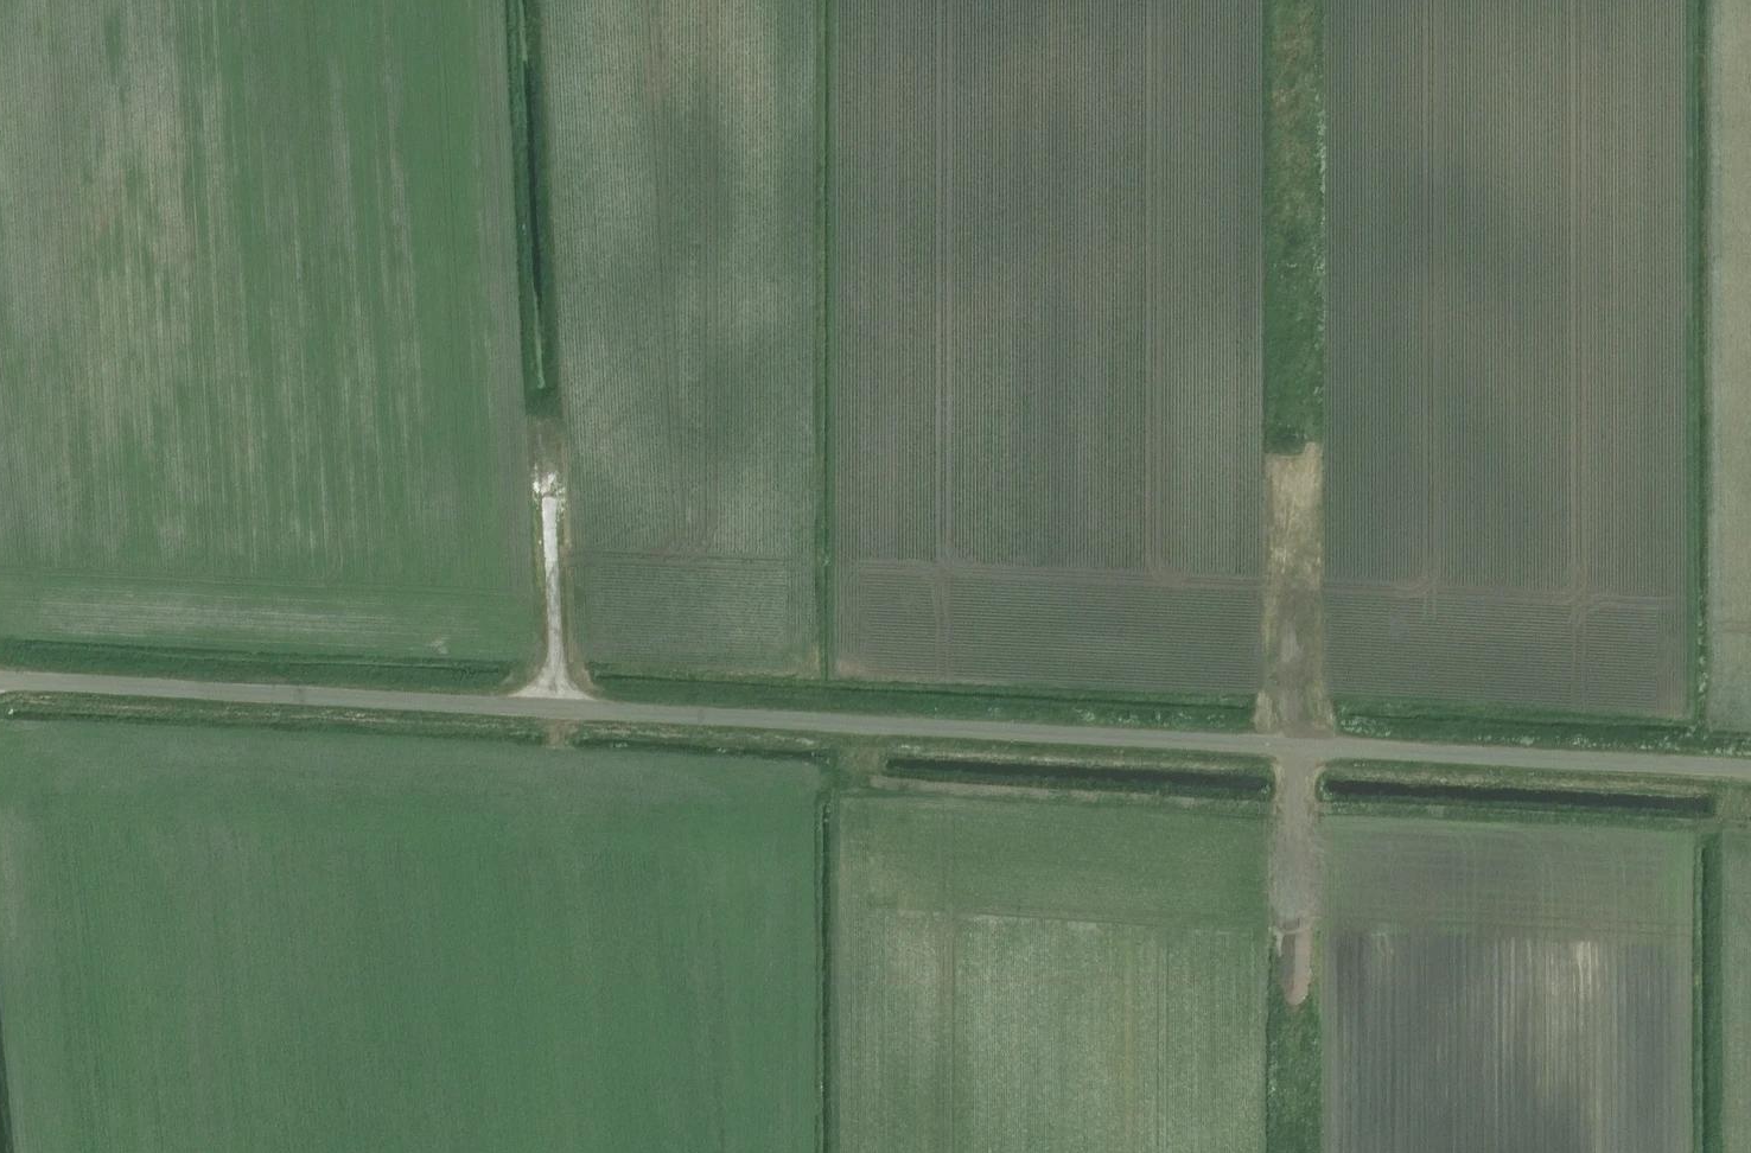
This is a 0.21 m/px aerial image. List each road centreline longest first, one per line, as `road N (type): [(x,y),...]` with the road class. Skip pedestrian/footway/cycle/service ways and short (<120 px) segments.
road 1 (unclassified): [(1750,768),(0,679)]

